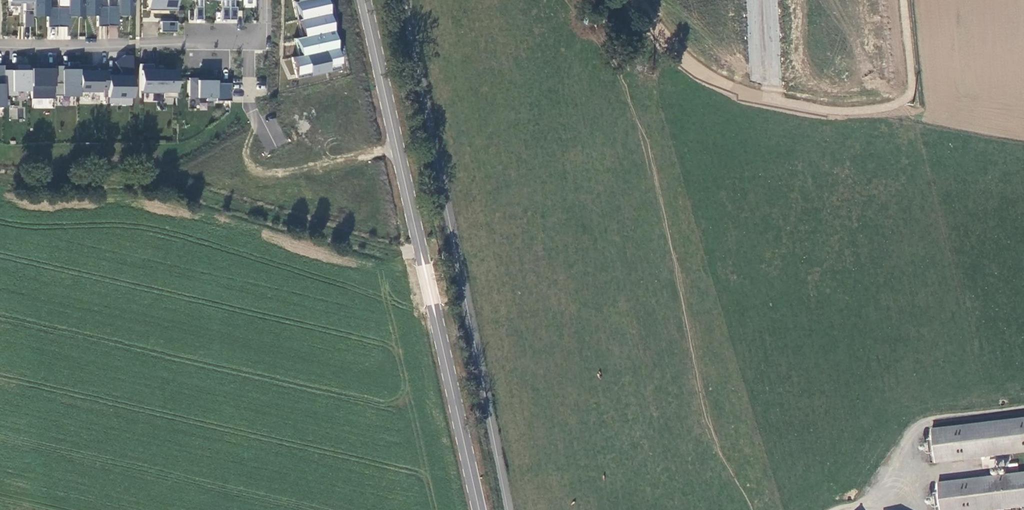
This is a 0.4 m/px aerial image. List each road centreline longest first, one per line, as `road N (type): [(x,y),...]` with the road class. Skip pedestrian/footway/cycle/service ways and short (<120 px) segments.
road 1 (secondary): [(479,509),(364,0)]
road 2 (track): [(0,178),(163,182),(424,262)]
road 3 (residential): [(0,45),(248,42)]

